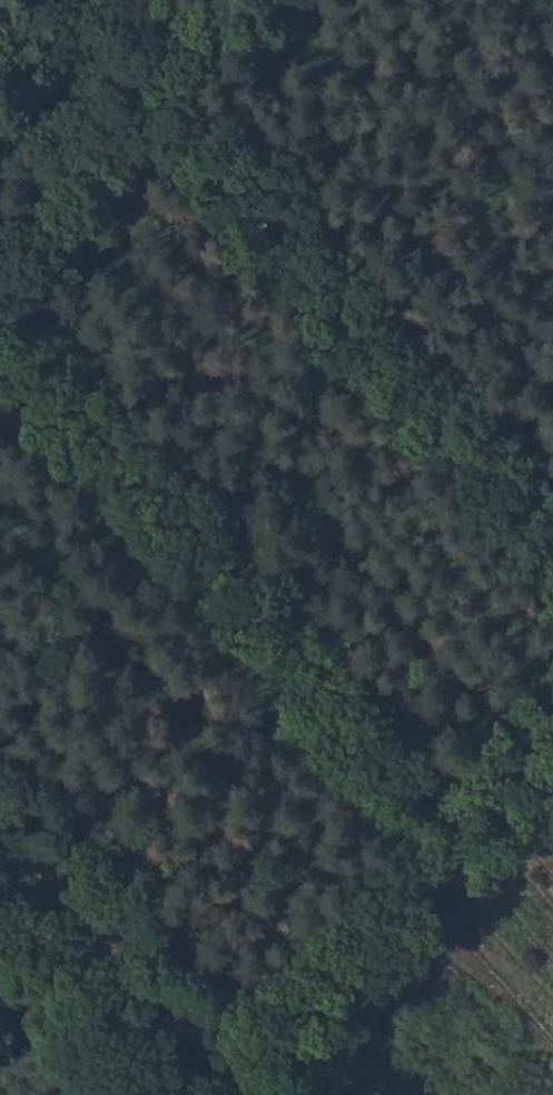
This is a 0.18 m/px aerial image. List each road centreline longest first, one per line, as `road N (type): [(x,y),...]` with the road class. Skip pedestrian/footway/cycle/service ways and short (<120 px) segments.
road 1 (track): [(0,830),(236,1094)]

